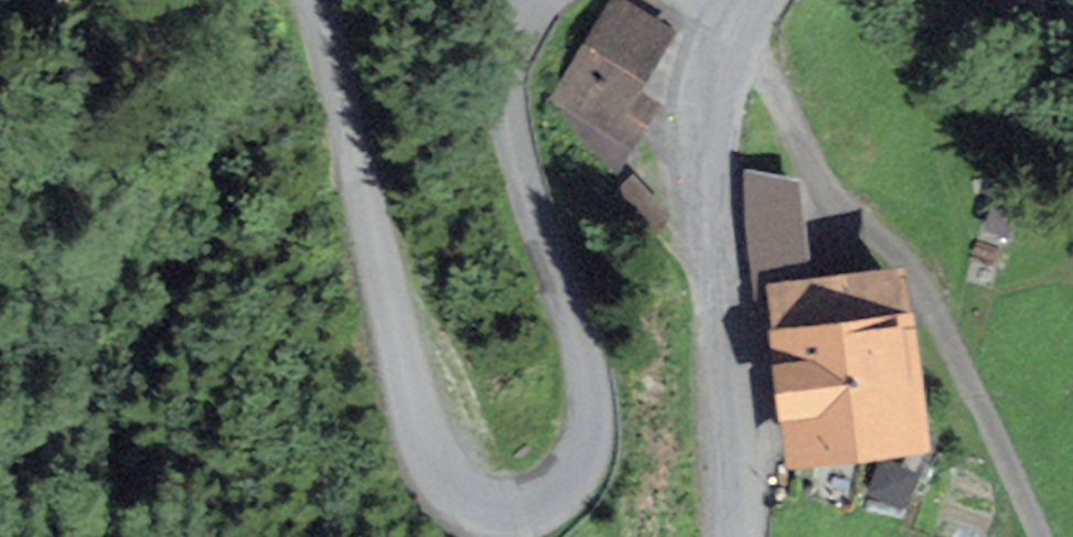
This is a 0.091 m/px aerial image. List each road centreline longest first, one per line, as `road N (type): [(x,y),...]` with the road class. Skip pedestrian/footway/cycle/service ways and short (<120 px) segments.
road 1 (unclassified): [(535,0),(511,35),(502,88),(590,382),(590,437),(563,481),(516,506),(470,505),(429,472),(305,0)]
road 2 (unclassified): [(726,536),(729,327),(714,212),(719,119),(750,0)]

